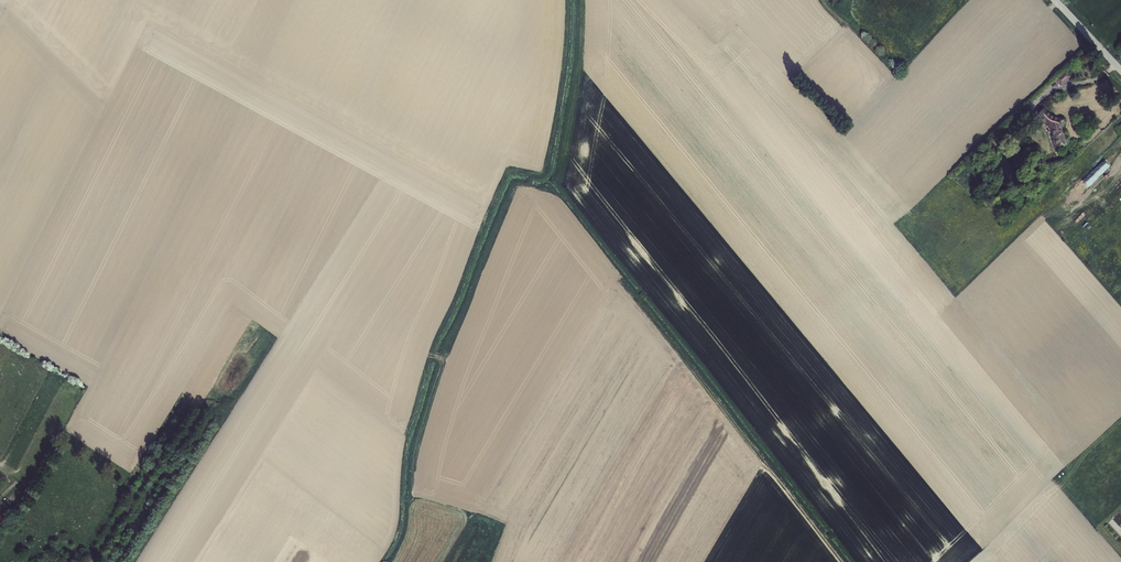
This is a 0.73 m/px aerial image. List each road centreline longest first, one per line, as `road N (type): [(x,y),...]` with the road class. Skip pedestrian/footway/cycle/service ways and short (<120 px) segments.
road 1 (track): [(841,561),(551,185)]

